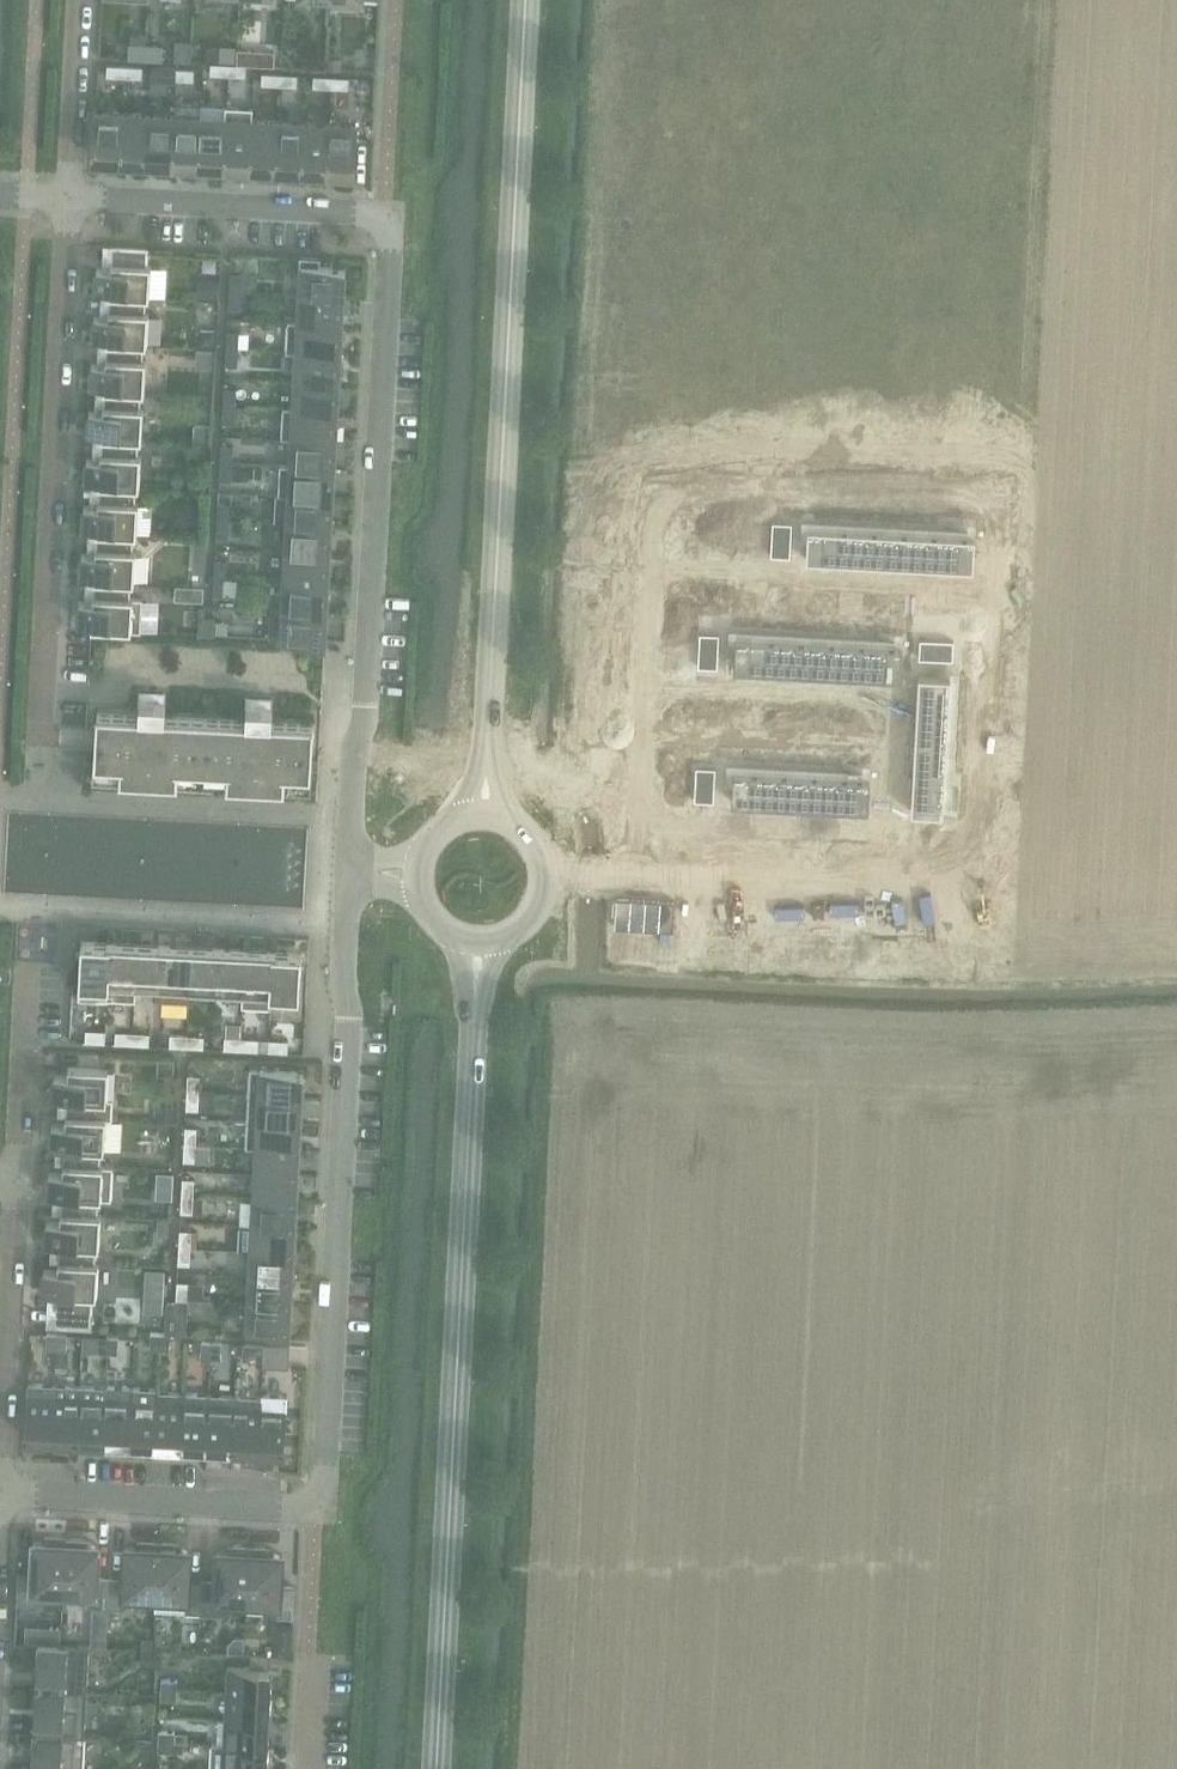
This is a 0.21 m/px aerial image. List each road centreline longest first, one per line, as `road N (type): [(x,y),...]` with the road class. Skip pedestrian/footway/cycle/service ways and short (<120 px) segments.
road 1 (residential): [(348,873),(353,754),(366,702),(391,215),(68,199)]
road 2 (residential): [(0,1493),(323,1509),(349,1025),(343,976),(348,873)]
road 3 (tertiary): [(437,1768),(475,1014)]
road 4 (tertiary): [(495,604),(526,0)]
road 5 (residential): [(39,737),(68,199)]
road 6 (residential): [(0,1478),(16,1179)]
road 7 (tertiary): [(495,604),(473,728),(468,816)]
road 8 (tertiary): [(501,817),(505,729),(495,604)]
road 9 (residential): [(16,1179),(27,967)]
road 10 (residential): [(68,199),(79,0)]
road 11 (residential): [(549,876),(617,879),(647,810)]

